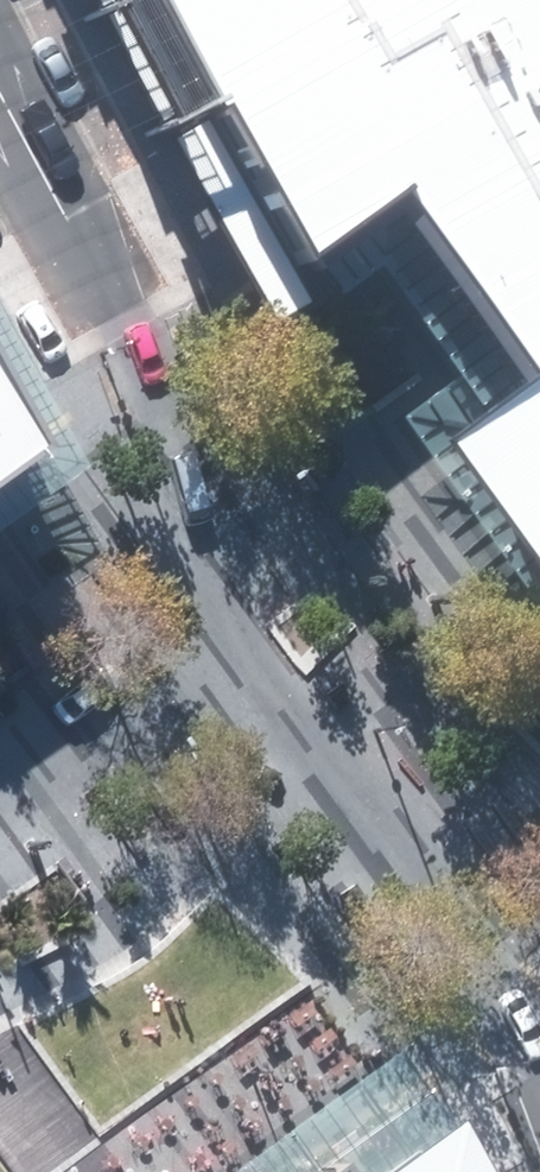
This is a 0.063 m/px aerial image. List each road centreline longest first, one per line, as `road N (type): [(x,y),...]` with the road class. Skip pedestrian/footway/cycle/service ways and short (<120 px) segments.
road 1 (residential): [(249,648),(519,1017)]
road 2 (unclassified): [(148,390),(0,119)]
road 3 (residential): [(0,791),(249,648)]
road 4 (residential): [(148,390),(179,468),(205,571),(249,648)]

